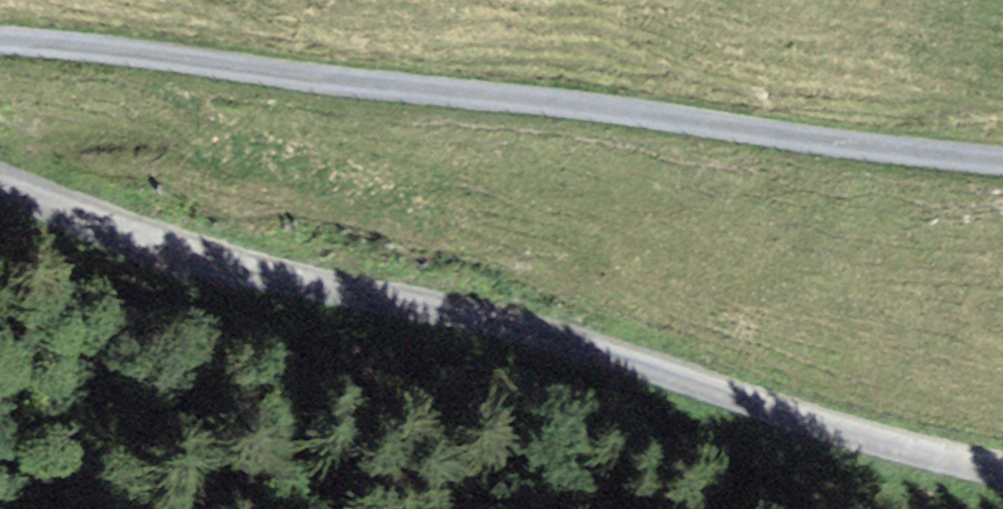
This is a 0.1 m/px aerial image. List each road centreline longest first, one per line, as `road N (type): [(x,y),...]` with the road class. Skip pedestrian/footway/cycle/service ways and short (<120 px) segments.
road 1 (unclassified): [(0,181),(214,258),(486,326),(928,463),(1002,473)]
road 2 (unclassified): [(1002,160),(641,110),(0,39)]

